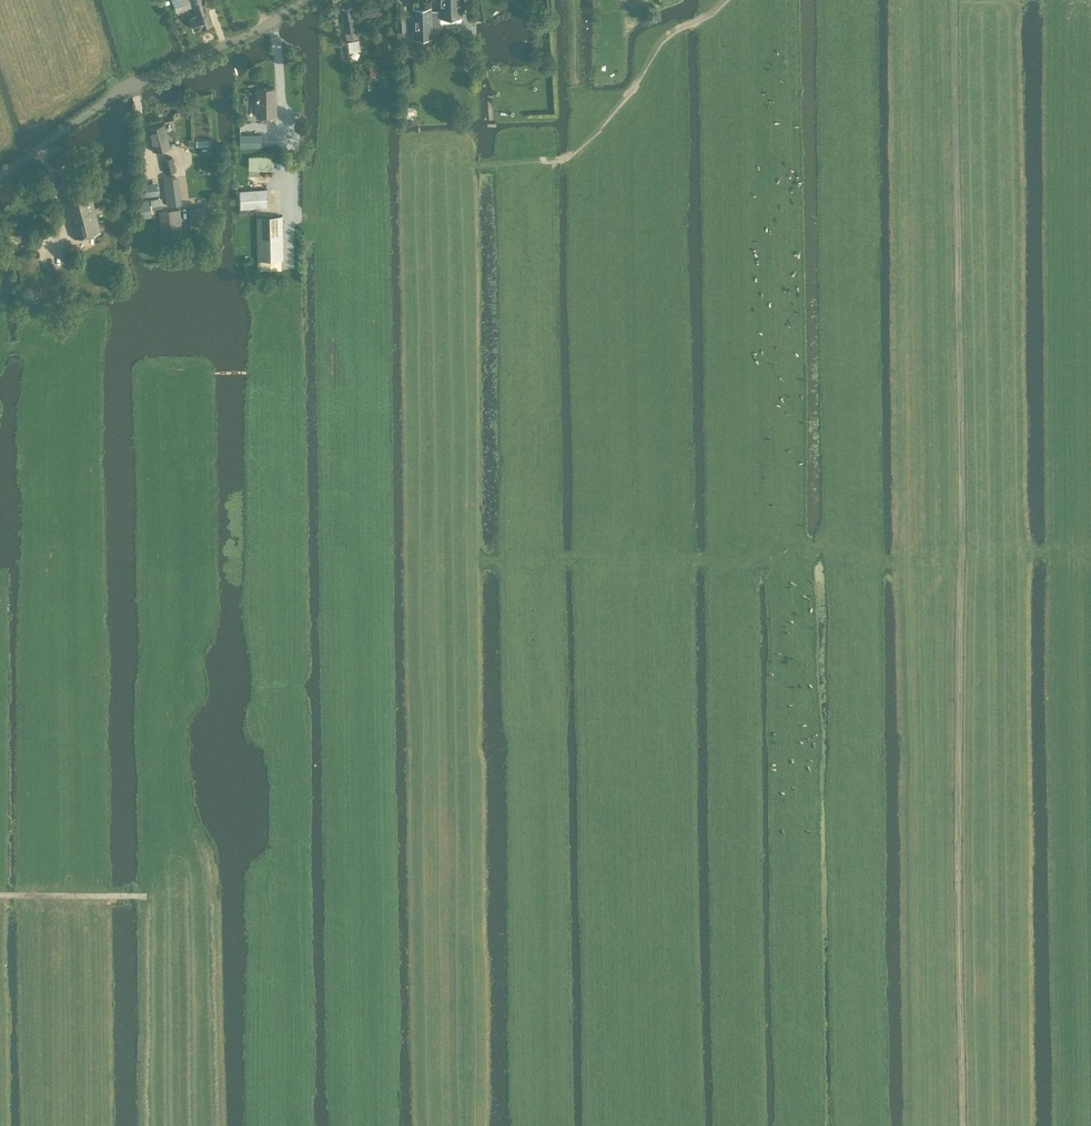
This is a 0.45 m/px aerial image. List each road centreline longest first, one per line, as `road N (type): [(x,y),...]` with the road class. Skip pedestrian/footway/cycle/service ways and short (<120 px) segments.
road 1 (track): [(964,1125),(964,398),(954,0)]
road 2 (unclassified): [(0,176),(110,98),(307,0)]

